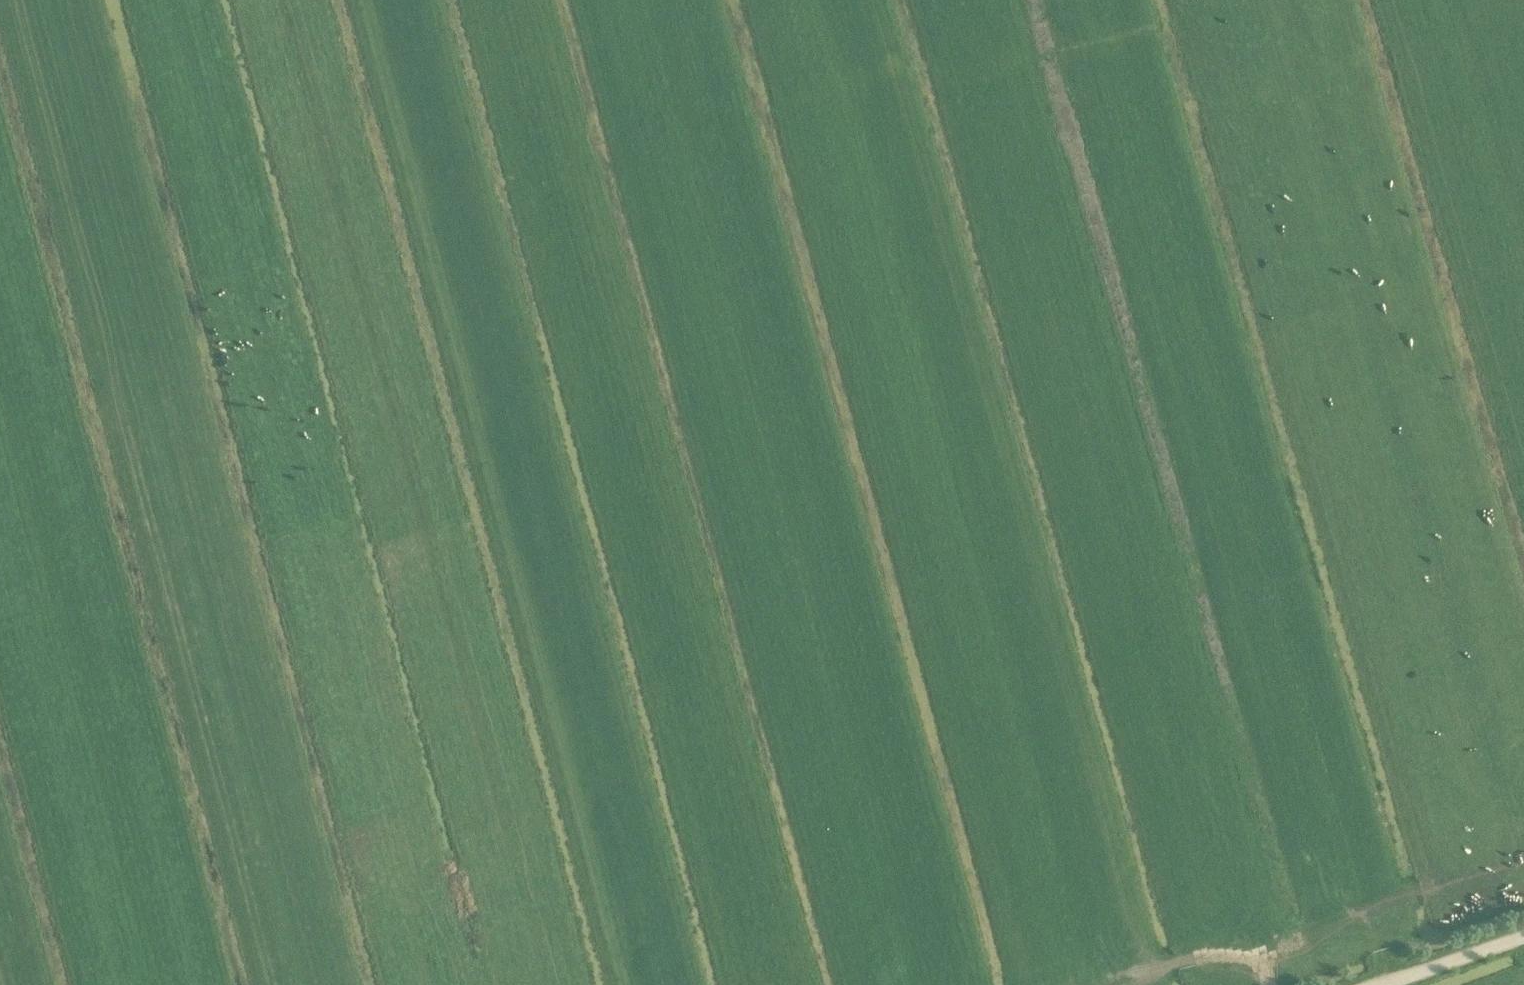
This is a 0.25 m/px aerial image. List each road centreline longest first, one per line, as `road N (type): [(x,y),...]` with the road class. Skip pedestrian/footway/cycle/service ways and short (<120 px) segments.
road 1 (track): [(1260,948),(1523,857)]
road 2 (track): [(1272,984),(1260,948),(1100,984)]
road 3 (track): [(1334,810),(1397,983)]
road 4 (track): [(1389,984),(1523,940)]

